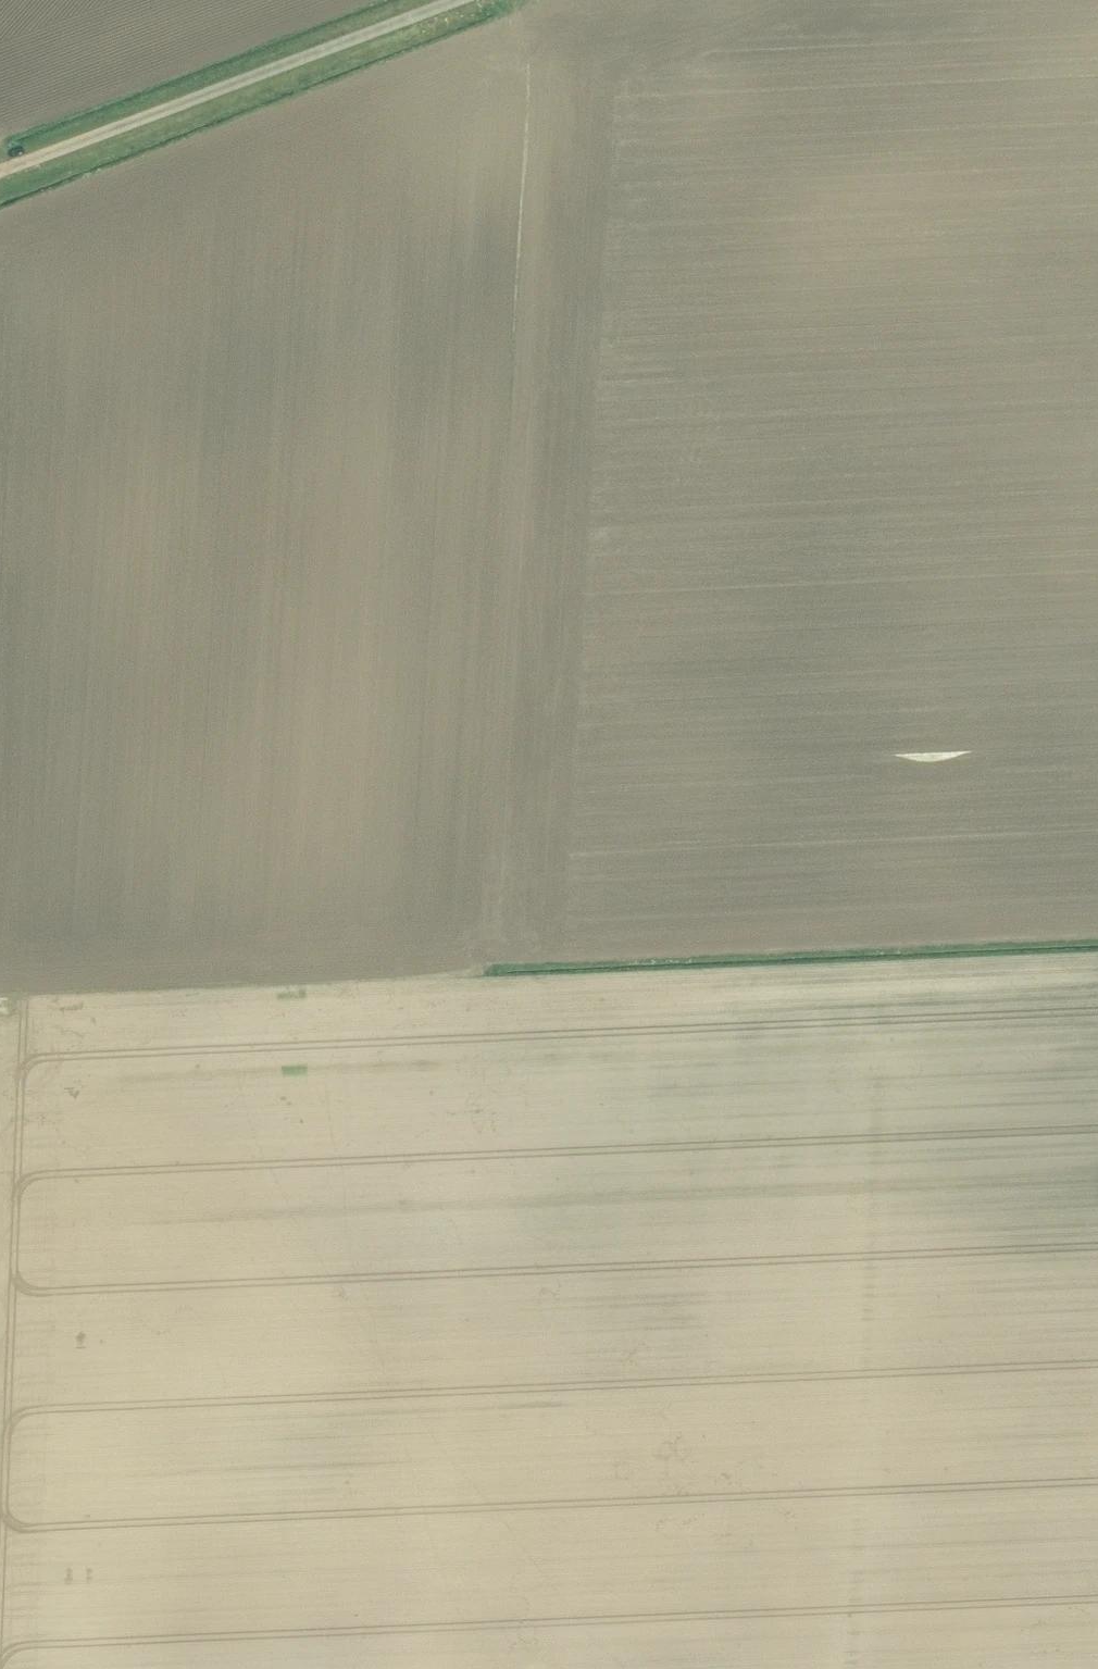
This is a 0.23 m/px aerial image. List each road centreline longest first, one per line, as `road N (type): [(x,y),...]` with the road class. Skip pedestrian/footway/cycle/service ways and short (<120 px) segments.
road 1 (unclassified): [(0,173),(462,0)]

